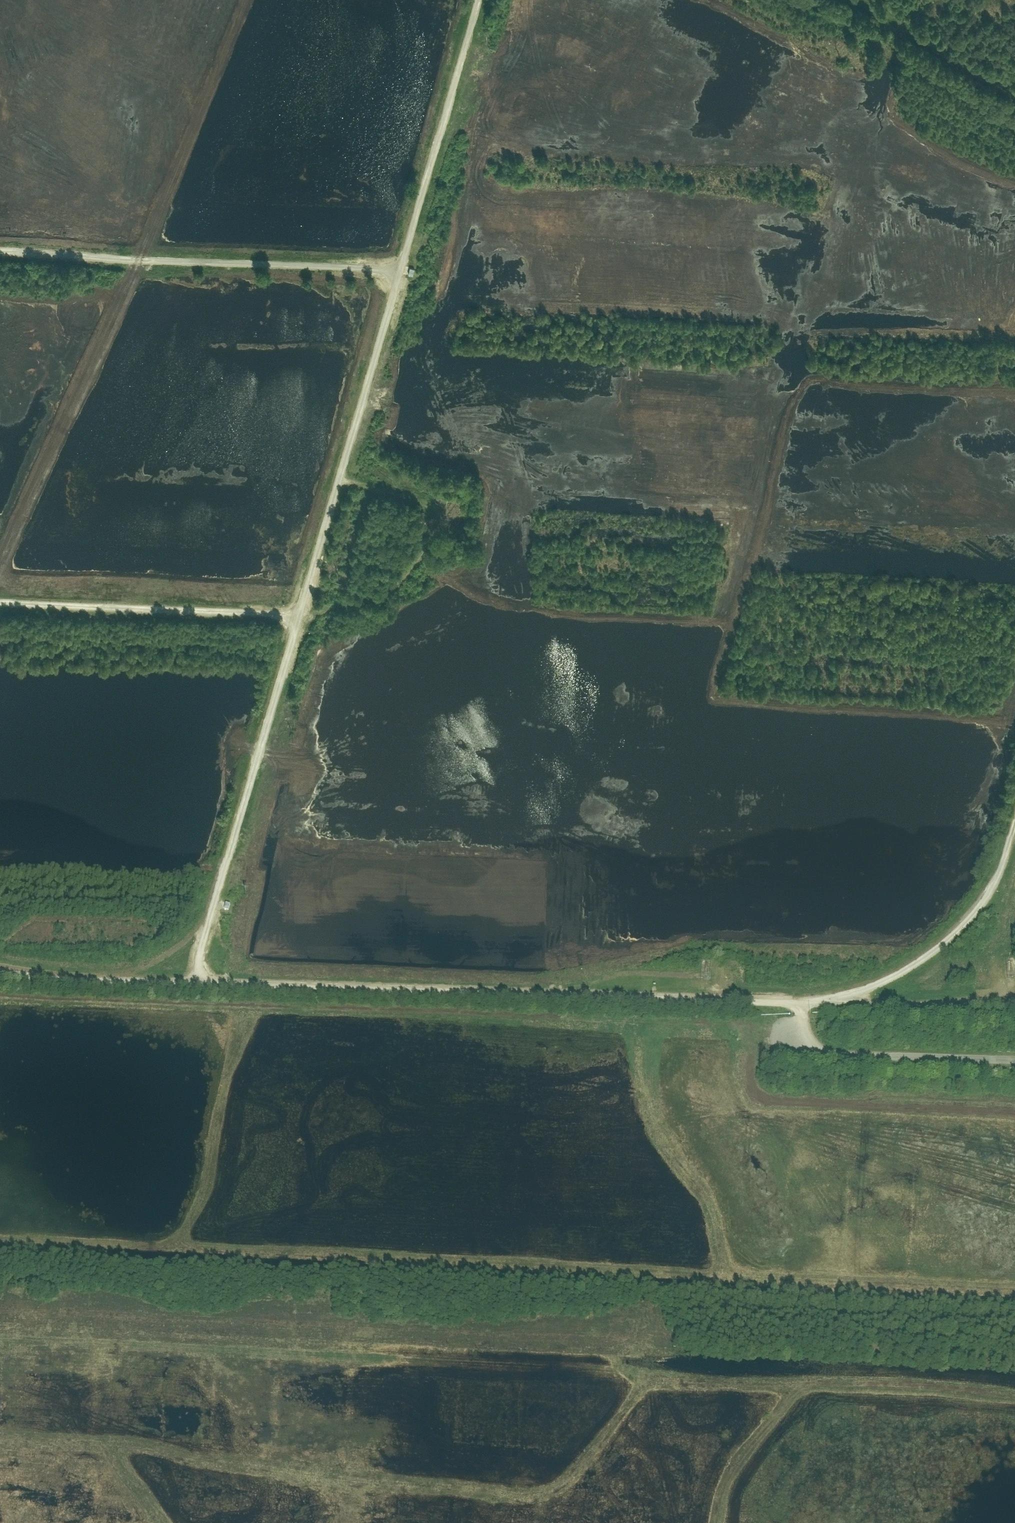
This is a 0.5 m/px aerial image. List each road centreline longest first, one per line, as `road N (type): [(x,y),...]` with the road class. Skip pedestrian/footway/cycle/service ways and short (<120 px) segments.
road 1 (track): [(1014,825),(989,897),(954,935),(877,983),(801,1002),(0,968)]
road 2 (track): [(208,980),(202,956),(207,934),(478,0)]
road 3 (track): [(0,242),(404,263)]
road 4 (track): [(0,594),(301,607)]
road 5 (unclassified): [(801,1002),(804,1043),(815,1052),(1014,1062)]
road 6 (track): [(823,999),(935,1009),(1014,1003)]

